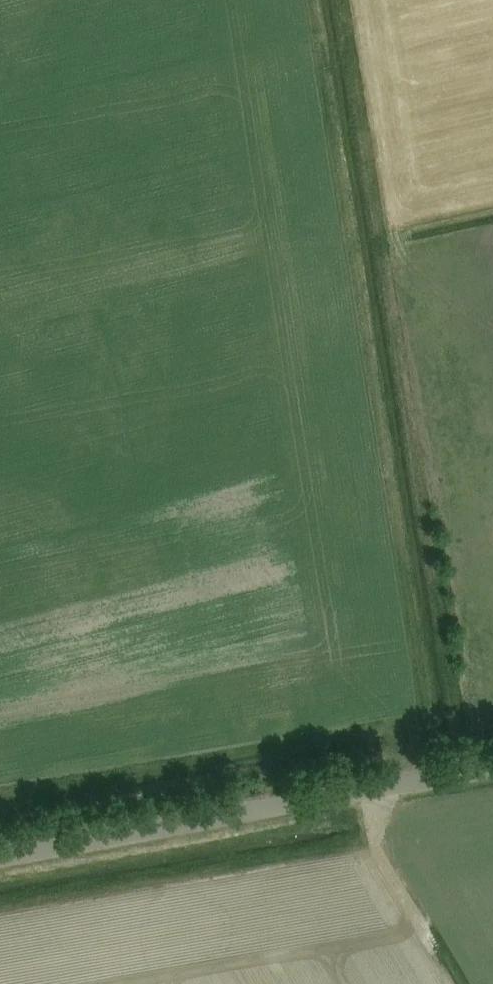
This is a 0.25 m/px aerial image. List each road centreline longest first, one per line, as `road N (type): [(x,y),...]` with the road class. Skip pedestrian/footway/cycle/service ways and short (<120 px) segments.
road 1 (unclassified): [(0,870),(492,773)]

